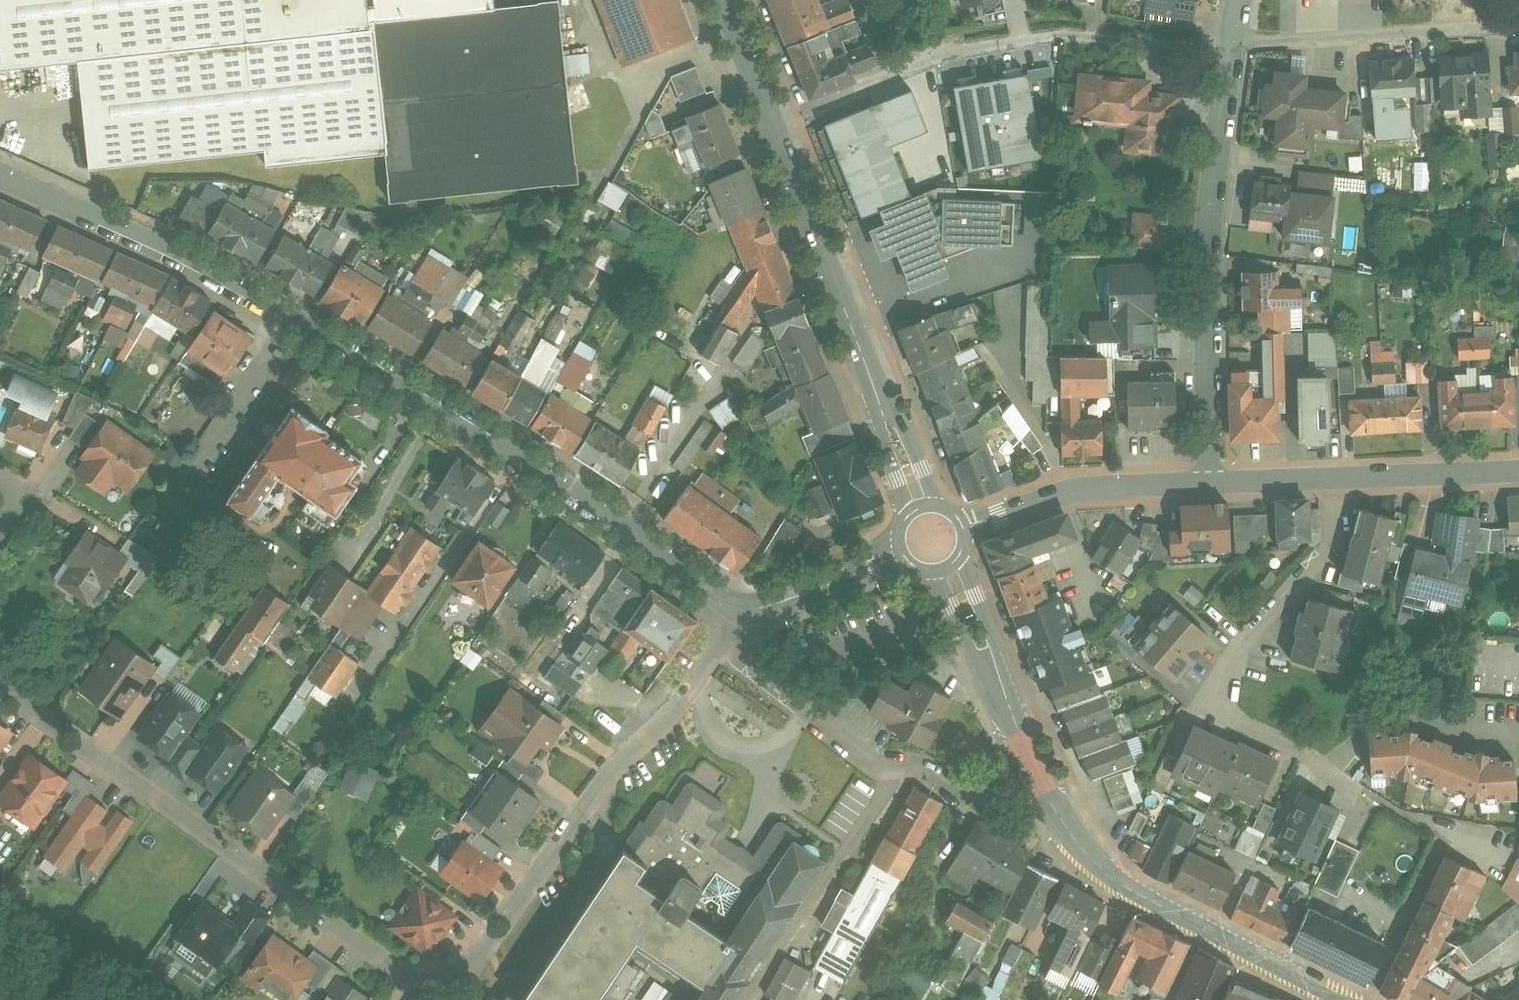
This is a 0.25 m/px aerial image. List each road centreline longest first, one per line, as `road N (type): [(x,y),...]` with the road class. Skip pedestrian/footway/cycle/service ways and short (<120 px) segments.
road 1 (unclassified): [(0,175),(205,269),(488,433),(733,607)]
road 2 (secondary): [(933,538),(1047,792),(1104,872),(1349,999)]
road 3 (residential): [(1330,479),(1331,541),(1241,646),(1207,702),(1416,819),(1489,851)]
road 4 (residential): [(0,689),(447,999)]
road 5 (residential): [(449,999),(592,796),(705,664),(733,607)]
road 6 (residential): [(776,124),(949,51),(1061,31),(1233,46)]
road 7 (secondary): [(776,124),(933,538)]
road 8 (residential): [(1233,46),(1205,308),(1210,486)]
road 9 (residential): [(1518,26),(1233,46)]
road 10 (unclassified): [(933,538),(1087,491),(1210,486)]
road 11 (unclassified): [(733,607),(776,608),(933,538)]
road 12 (unclassified): [(1330,479),(1518,470)]
road 13 (secondary): [(726,0),(776,124)]

